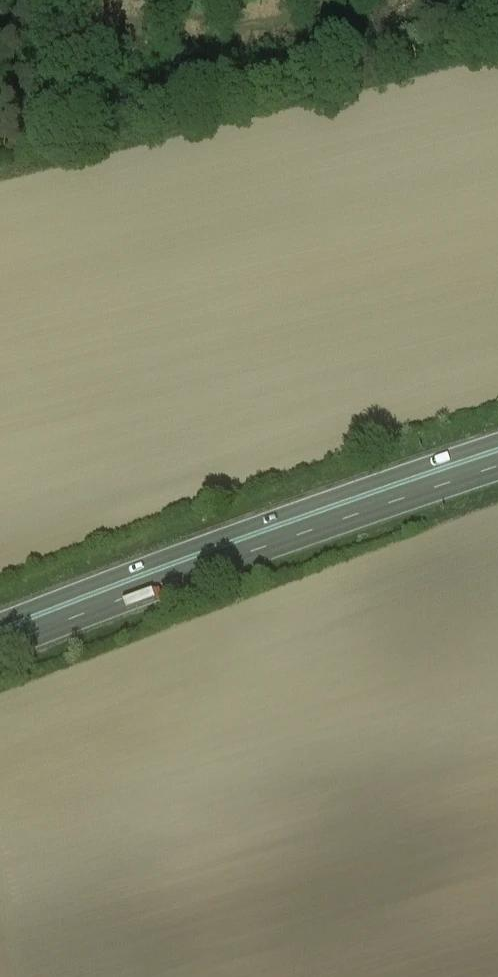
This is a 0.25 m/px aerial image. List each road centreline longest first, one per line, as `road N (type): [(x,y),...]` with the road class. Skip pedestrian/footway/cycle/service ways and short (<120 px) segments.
road 1 (trunk): [(0,645),(497,467)]
road 2 (trunk): [(497,442),(0,619)]
road 3 (track): [(354,0),(195,31),(127,18),(104,0)]

